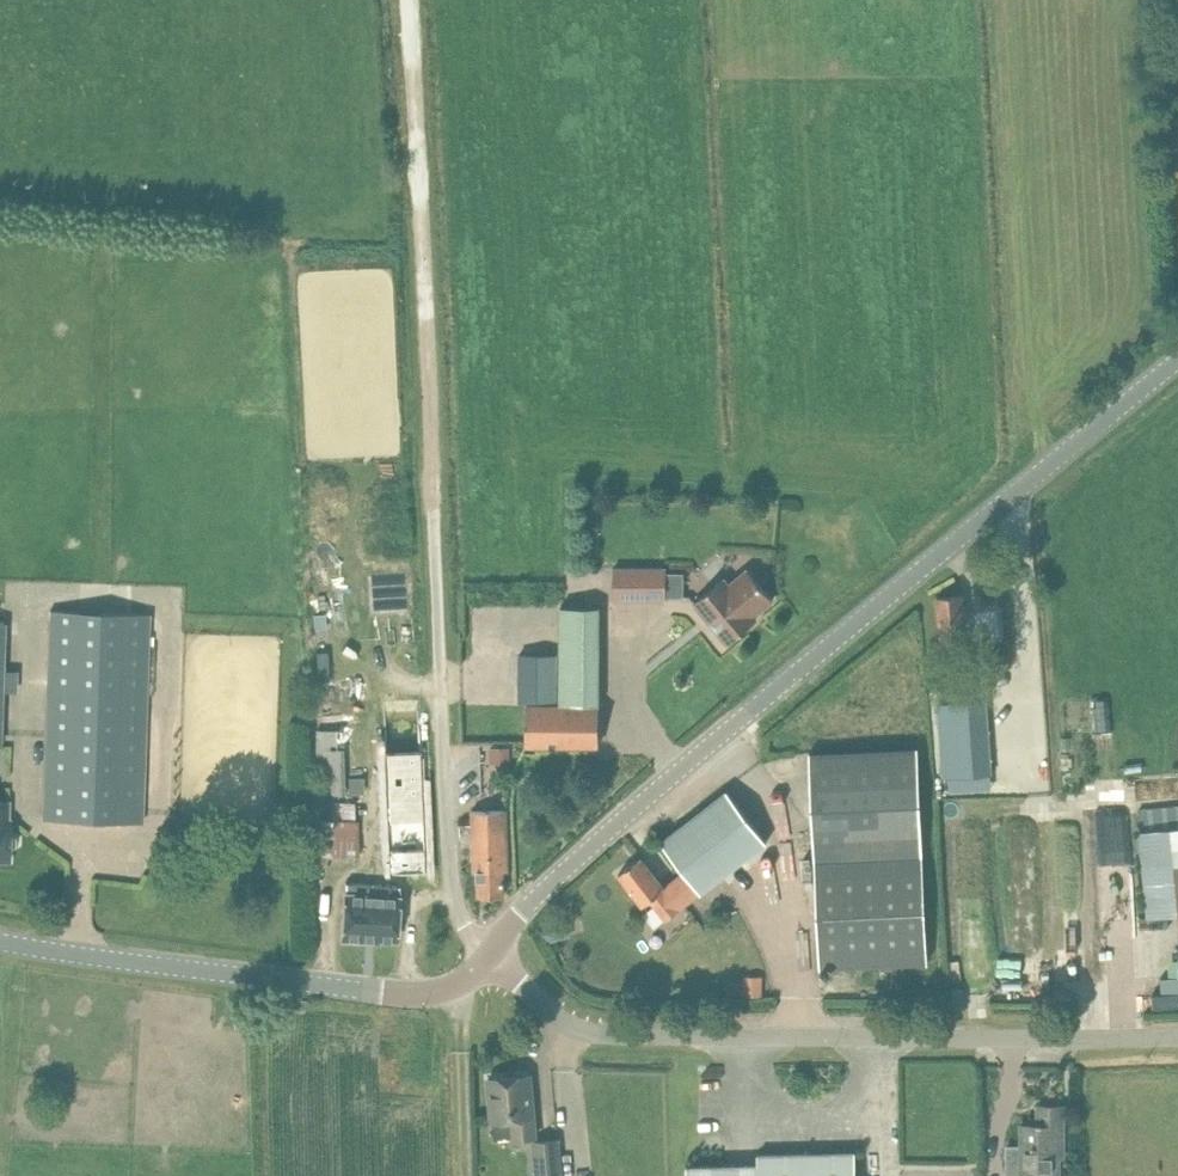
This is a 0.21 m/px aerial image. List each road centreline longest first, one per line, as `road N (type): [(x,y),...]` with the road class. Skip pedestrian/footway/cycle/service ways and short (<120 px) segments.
road 1 (tertiary): [(491,951),(575,861),(1177,361)]
road 2 (unclassified): [(491,951),(565,1023),(593,1034),(1177,1036)]
road 3 (track): [(437,523),(407,0)]
road 4 (tertiary): [(491,951),(456,986),(414,994),(0,941)]
road 5 (unclassified): [(491,951),(461,920),(447,863),(437,523)]

